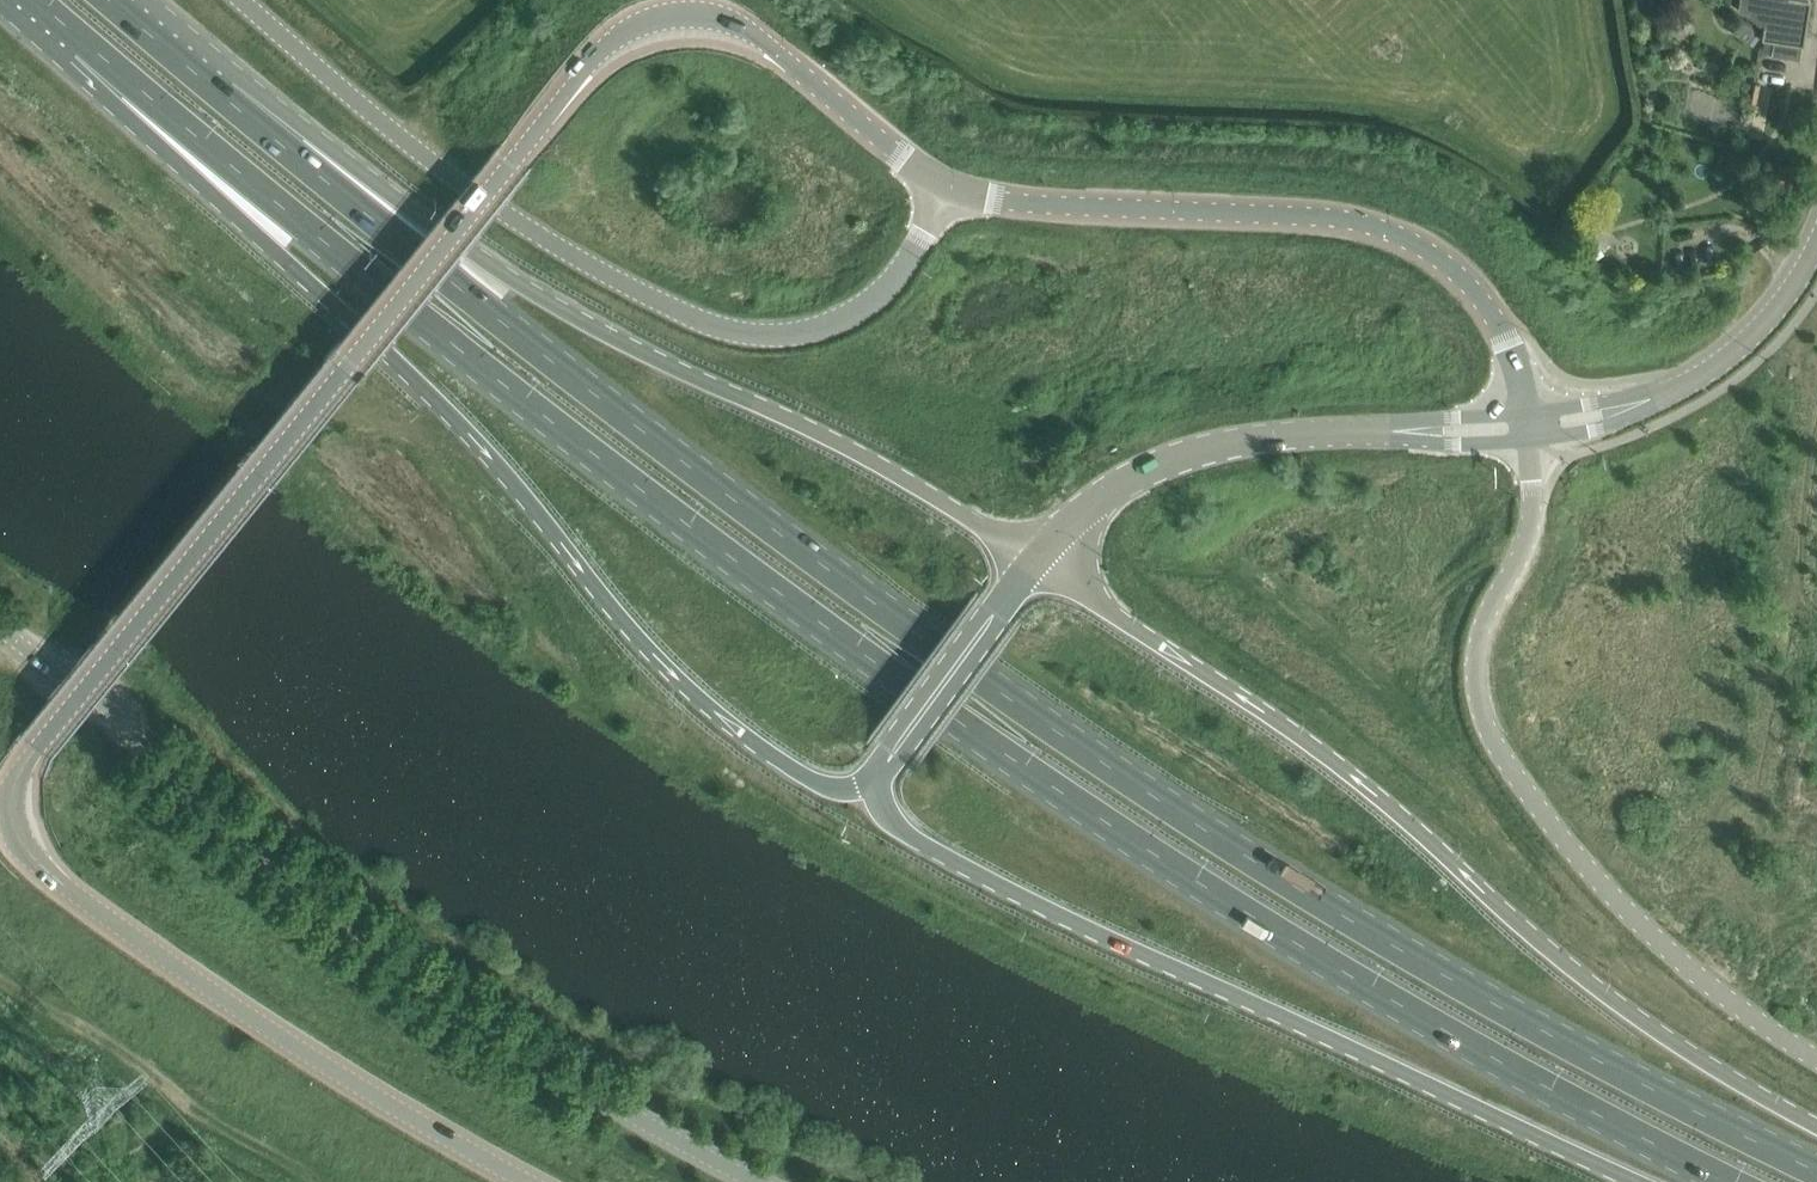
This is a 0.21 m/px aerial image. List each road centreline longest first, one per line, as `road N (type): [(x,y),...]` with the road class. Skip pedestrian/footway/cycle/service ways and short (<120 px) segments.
road 1 (tertiary): [(537,1181),(361,1085),(103,918),(21,845),(18,782),(36,745),(585,69),(630,30),(684,15),(736,24),(907,164),(953,186)]
road 2 (trunk): [(97,58),(590,452),(949,718),(1279,936),(1597,1118),(1733,1181)]
road 3 (trunk): [(1816,1169),(1635,1083),(1304,897),(975,680),(500,323),(227,93)]
road 4 (trunk): [(97,58),(152,139),(486,453),(687,697),(804,779),(840,792),(875,780)]
road 5 (trunk): [(1816,1124),(1608,993),(1367,785),(1037,560)]
road 6 (trunk): [(1037,560),(854,441),(551,302),(303,130),(227,93)]
road 7 (tertiary): [(751,1181),(508,1040),(407,969),(0,631)]
road 8 (unclassified): [(953,186),(888,286),(856,313),(798,334),(741,335),(679,312),(534,232),(386,132),(243,0)]
road 9 (trunk): [(875,780),(884,810),(930,851),(1641,1181)]
road 10 (unclassified): [(1527,437),(1531,521),(1478,645),(1481,717),(1620,905),(1686,966),(1816,1058)]
road 11 (tertiary): [(953,186),(987,198),(1382,226),(1436,252),(1474,290),(1510,350),(1525,413)]
road 12 (tertiary): [(1348,432),(1265,435),(1171,459),(1128,479),(1037,560)]
road 13 (tertiary): [(1037,560),(875,780)]
road 14 (tertiary): [(1816,241),(1778,308),(1695,376)]
road 15 (tertiary): [(1527,437),(1613,423),(1695,376)]
road 16 (tertiary): [(1348,432),(1426,441),(1527,437)]
road 17 (tertiary): [(1525,413),(1348,432)]
road 18 (tertiary): [(1695,376),(1525,413)]
road 19 (trunk): [(227,93),(119,0)]

